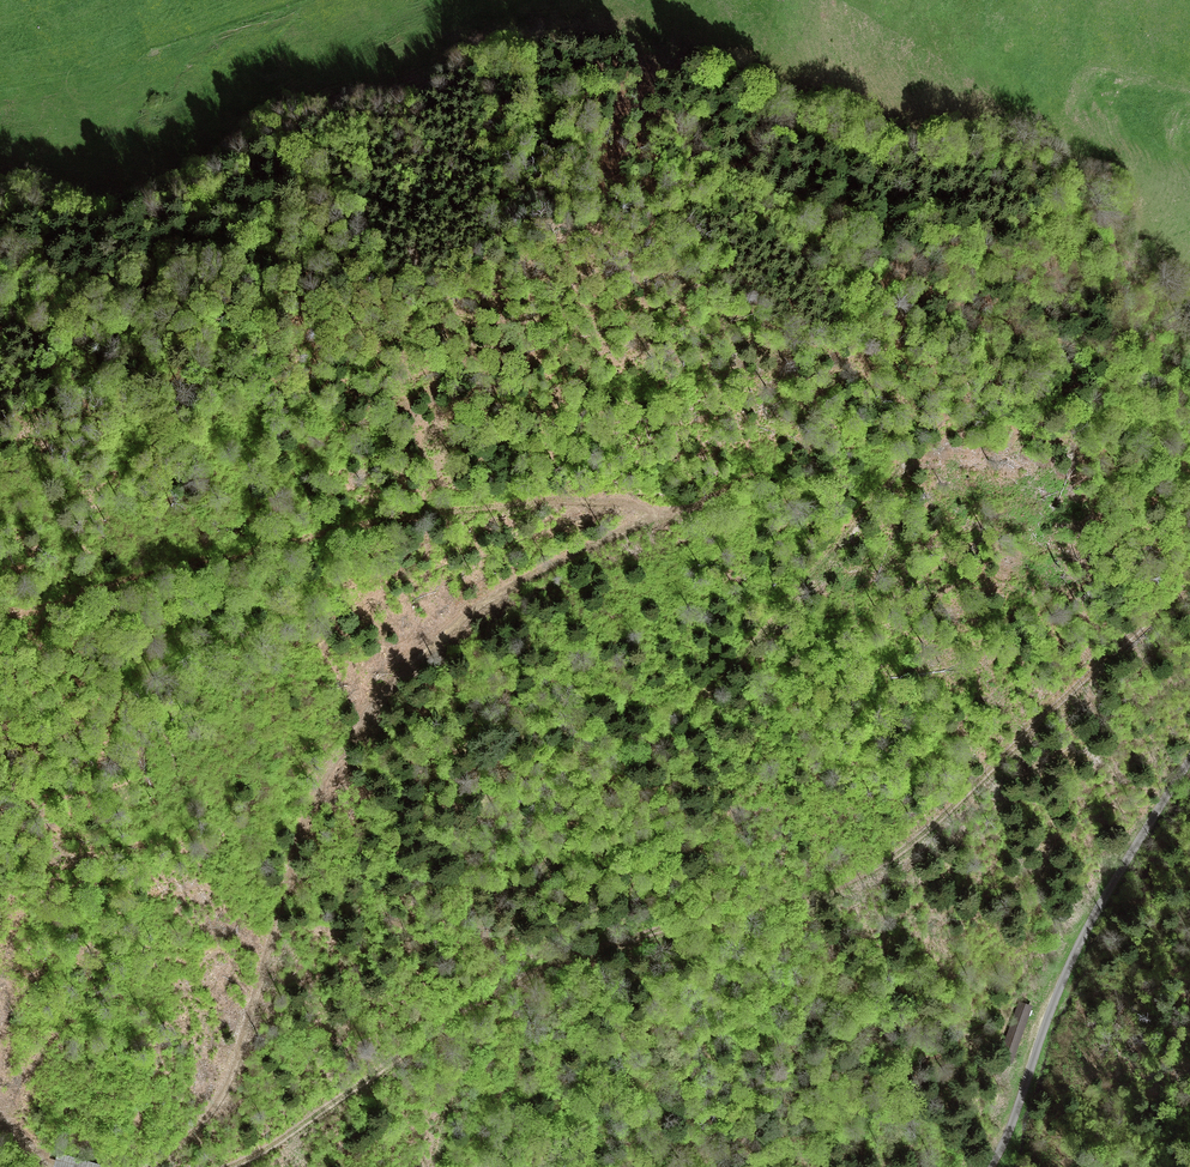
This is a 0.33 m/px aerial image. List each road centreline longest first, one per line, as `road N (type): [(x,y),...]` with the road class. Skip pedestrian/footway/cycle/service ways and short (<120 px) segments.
road 1 (track): [(1189,586),(884,863),(837,886),(691,921),(529,976),(480,999),(270,1147),(229,1166)]
road 2 (track): [(153,1166),(202,1122),(224,1087),(311,806),(389,689),(509,587),(744,478)]
road 3 (track): [(436,1166),(480,999),(563,838),(772,622),(903,457)]
road 4 (track): [(660,516),(629,504),(546,500),(423,513),(123,580),(34,610),(0,610)]
road 5 (unclassified): [(988,1166),(1065,972),(1189,758)]

